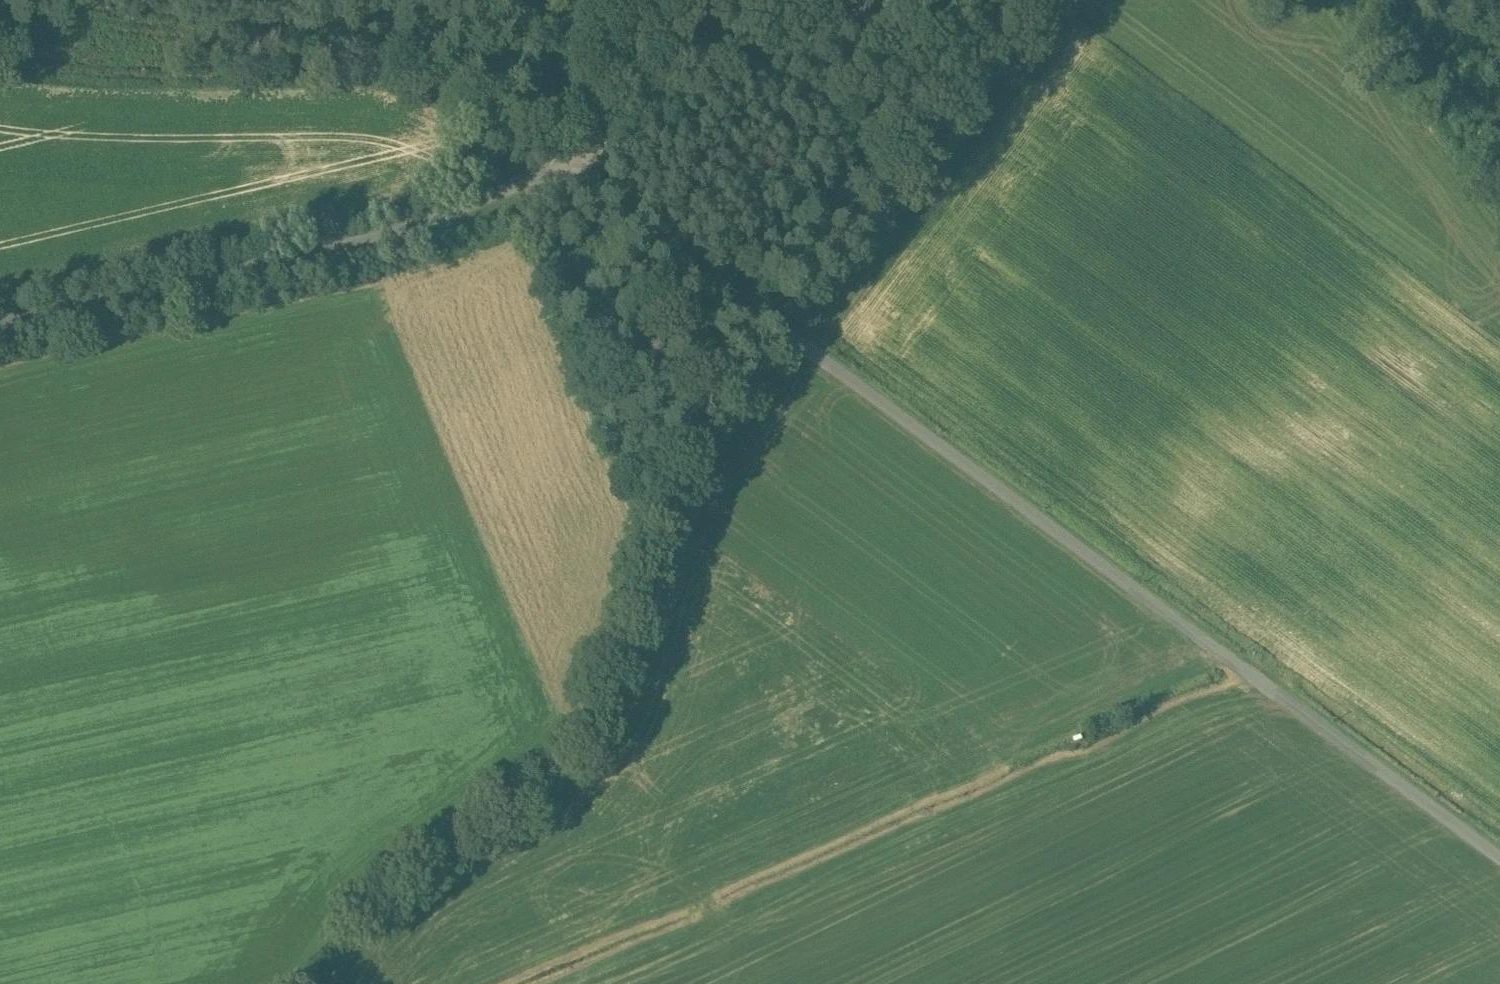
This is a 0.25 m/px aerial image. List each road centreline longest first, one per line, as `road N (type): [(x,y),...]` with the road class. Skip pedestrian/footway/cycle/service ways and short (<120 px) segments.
road 1 (unclassified): [(0,323),(426,225),(559,163),(1499,858)]
road 2 (track): [(1263,684),(577,983)]
road 3 (track): [(559,163),(875,0)]

